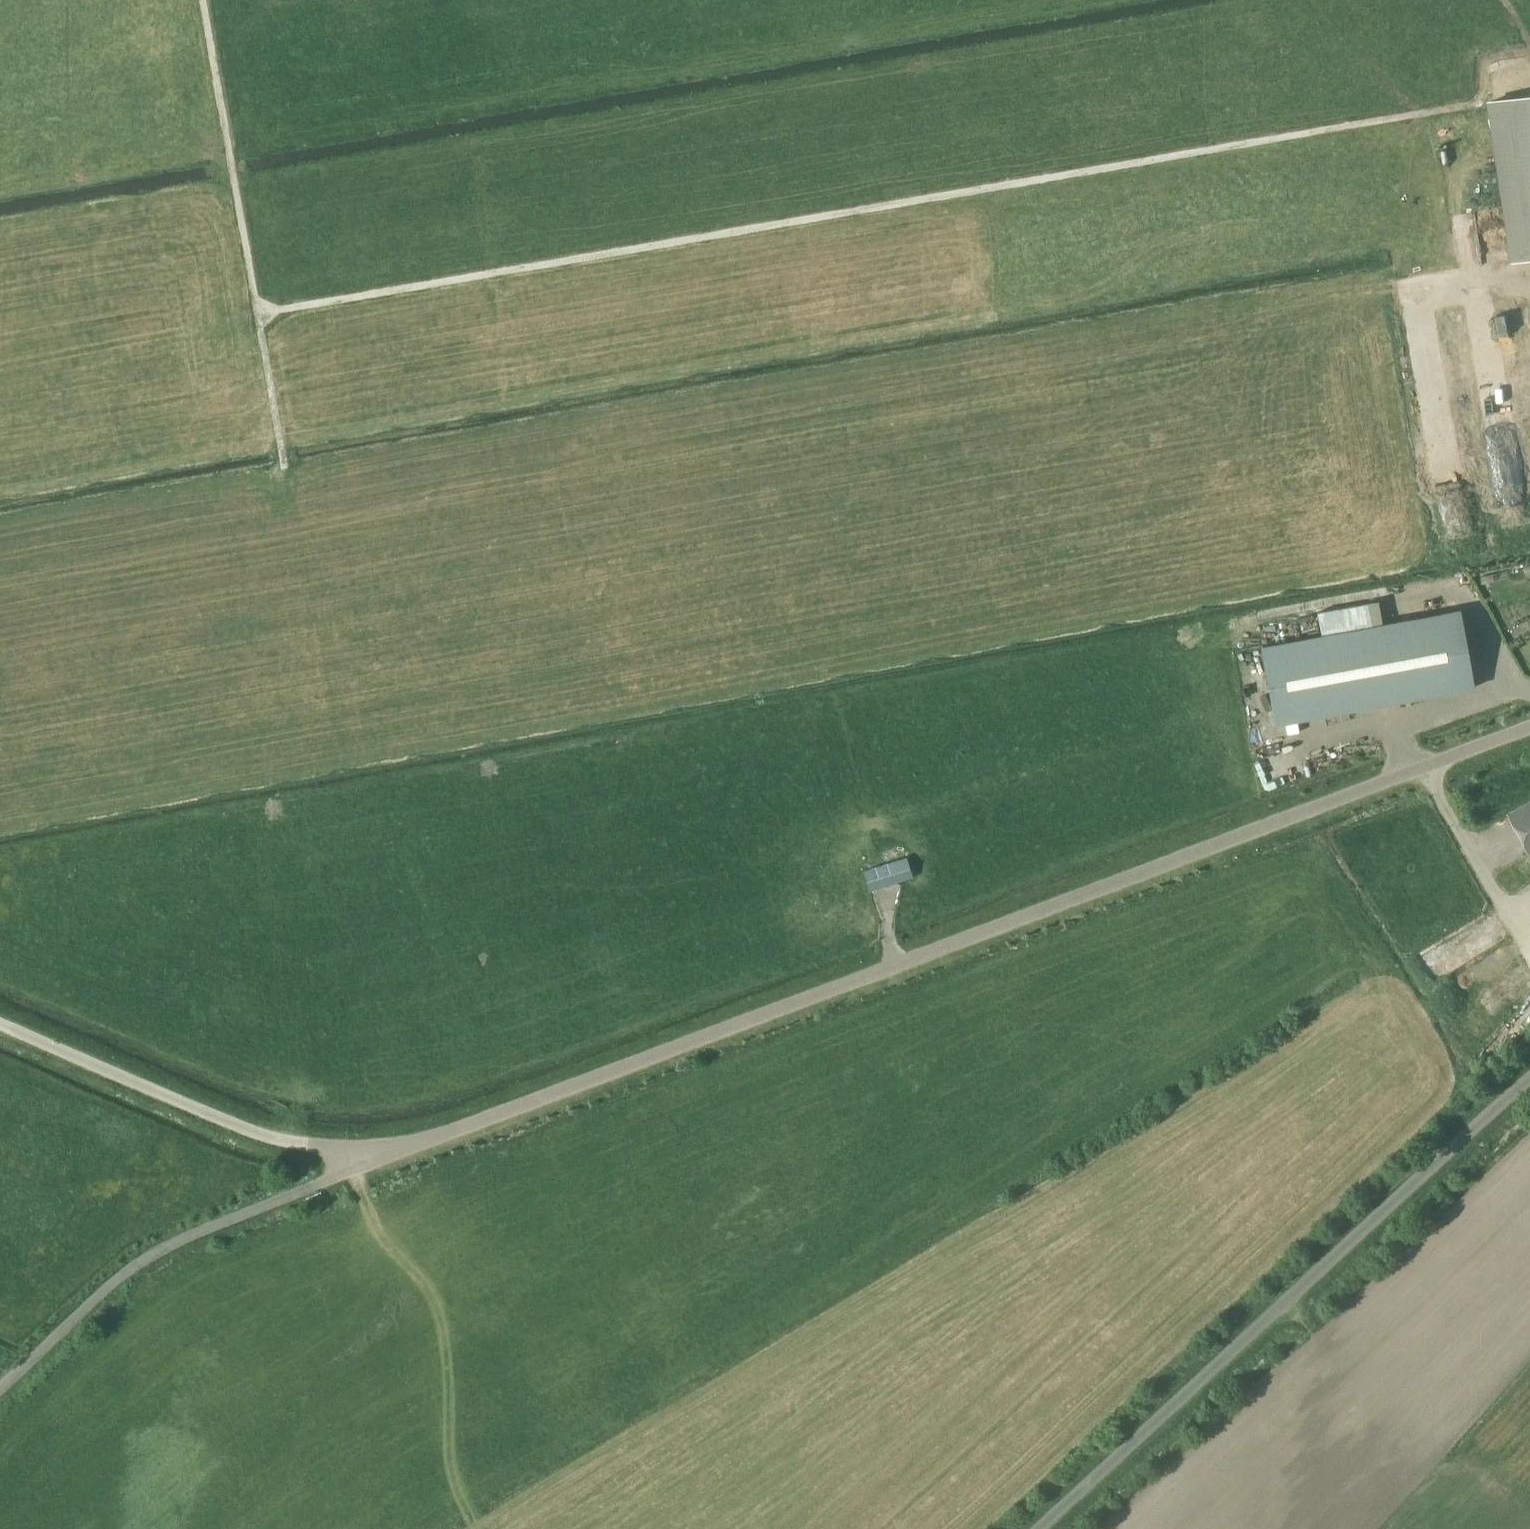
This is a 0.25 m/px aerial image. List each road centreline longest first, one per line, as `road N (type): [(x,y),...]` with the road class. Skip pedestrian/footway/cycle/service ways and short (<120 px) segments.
road 1 (unclassified): [(1529,727),(398,1146),(339,1148),(263,1135),(0,1021)]
road 2 (unclassified): [(1038,1528),(1529,1080)]
road 3 (track): [(475,1528),(381,1264),(355,1169)]

